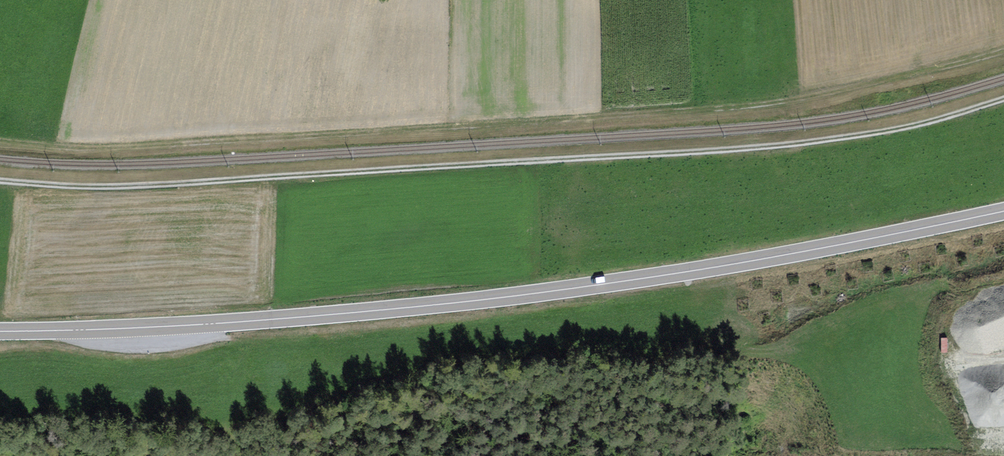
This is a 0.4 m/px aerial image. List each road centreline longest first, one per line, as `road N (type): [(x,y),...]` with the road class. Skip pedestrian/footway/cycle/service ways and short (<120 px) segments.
road 1 (secondary): [(0,332),(429,308),(791,255),(1003,212)]
road 2 (track): [(0,142),(208,145),(737,110),(1003,53)]
road 3 (track): [(0,182),(128,187),(762,148),(891,133),(1003,101)]

